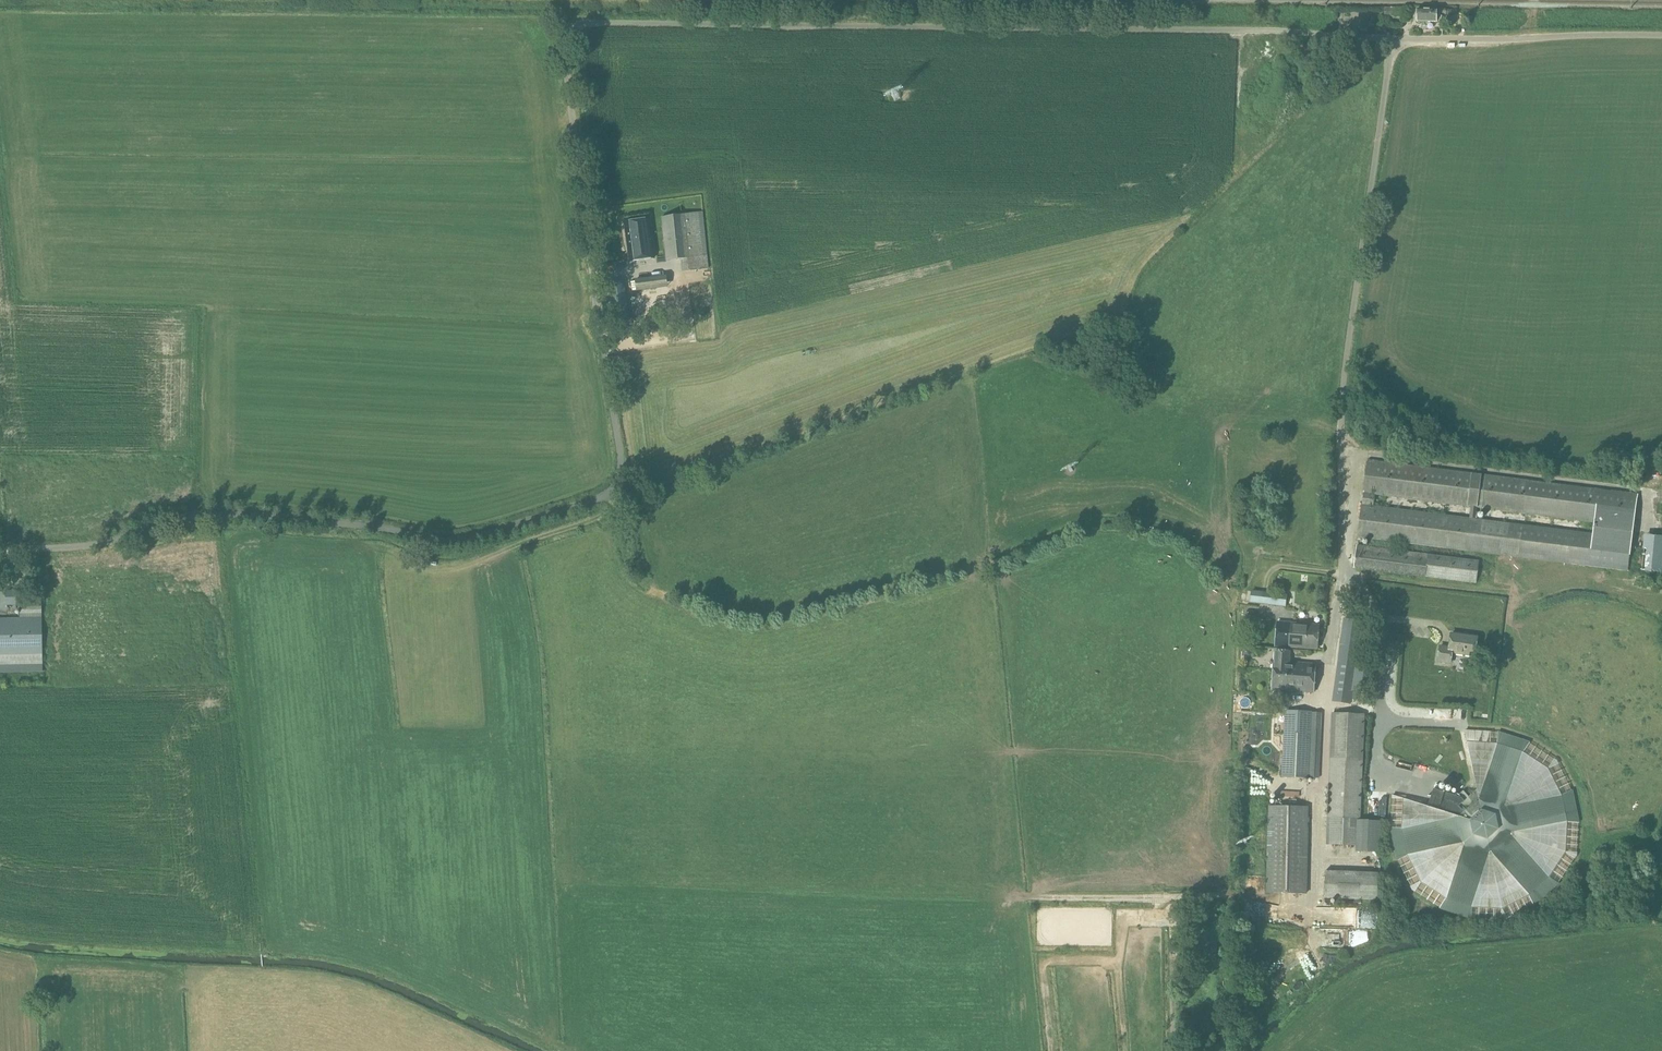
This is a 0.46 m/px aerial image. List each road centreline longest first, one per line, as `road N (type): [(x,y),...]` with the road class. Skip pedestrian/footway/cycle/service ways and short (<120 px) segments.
road 1 (unclassified): [(599,331),(563,57),(575,30),(587,25),(1394,38)]
road 2 (unclassified): [(1339,604),(1346,342),(1394,38)]
road 3 (unclassified): [(1661,36),(1394,38)]

